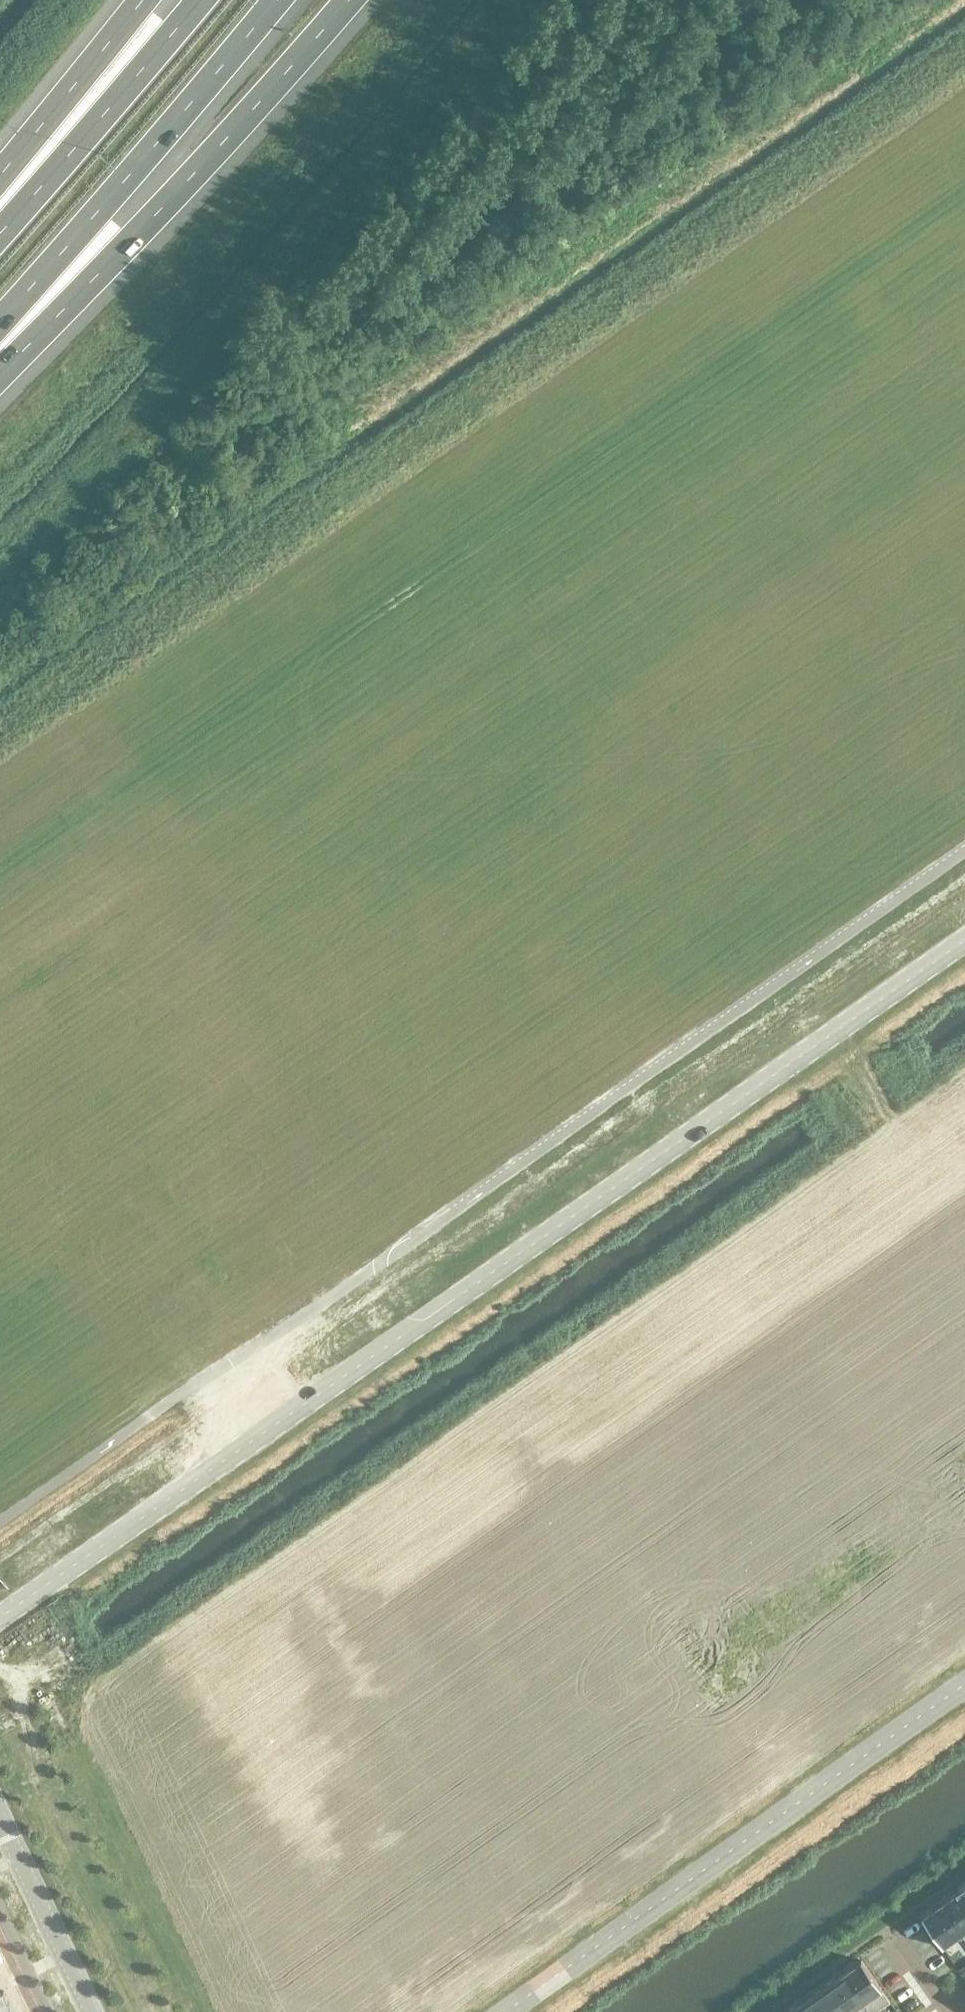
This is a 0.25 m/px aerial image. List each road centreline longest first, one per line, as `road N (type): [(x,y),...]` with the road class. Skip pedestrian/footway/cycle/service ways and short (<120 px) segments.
road 1 (tertiary): [(0,1620),(964,937)]
road 2 (unclassified): [(507,2011),(964,1686)]
road 3 (motorway): [(0,360),(131,240),(348,0)]
road 4 (motorway): [(0,331),(276,0)]
road 5 (tertiary): [(150,2011),(0,1705)]
road 6 (motorway): [(196,0),(0,228)]
road 7 (motorway): [(142,0),(0,174)]
road 8 (tertiary): [(88,2011),(0,1824)]

